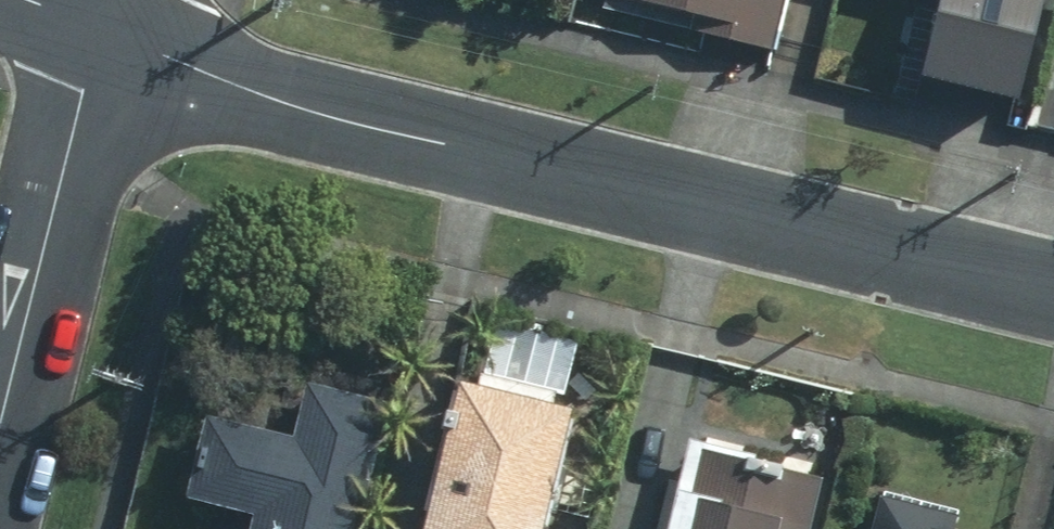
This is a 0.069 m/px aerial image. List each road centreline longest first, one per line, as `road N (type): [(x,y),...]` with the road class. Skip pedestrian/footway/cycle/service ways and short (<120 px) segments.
road 1 (residential): [(103,30),(224,81),(355,122),(1053,293)]
road 2 (residential): [(103,30),(0,432)]

